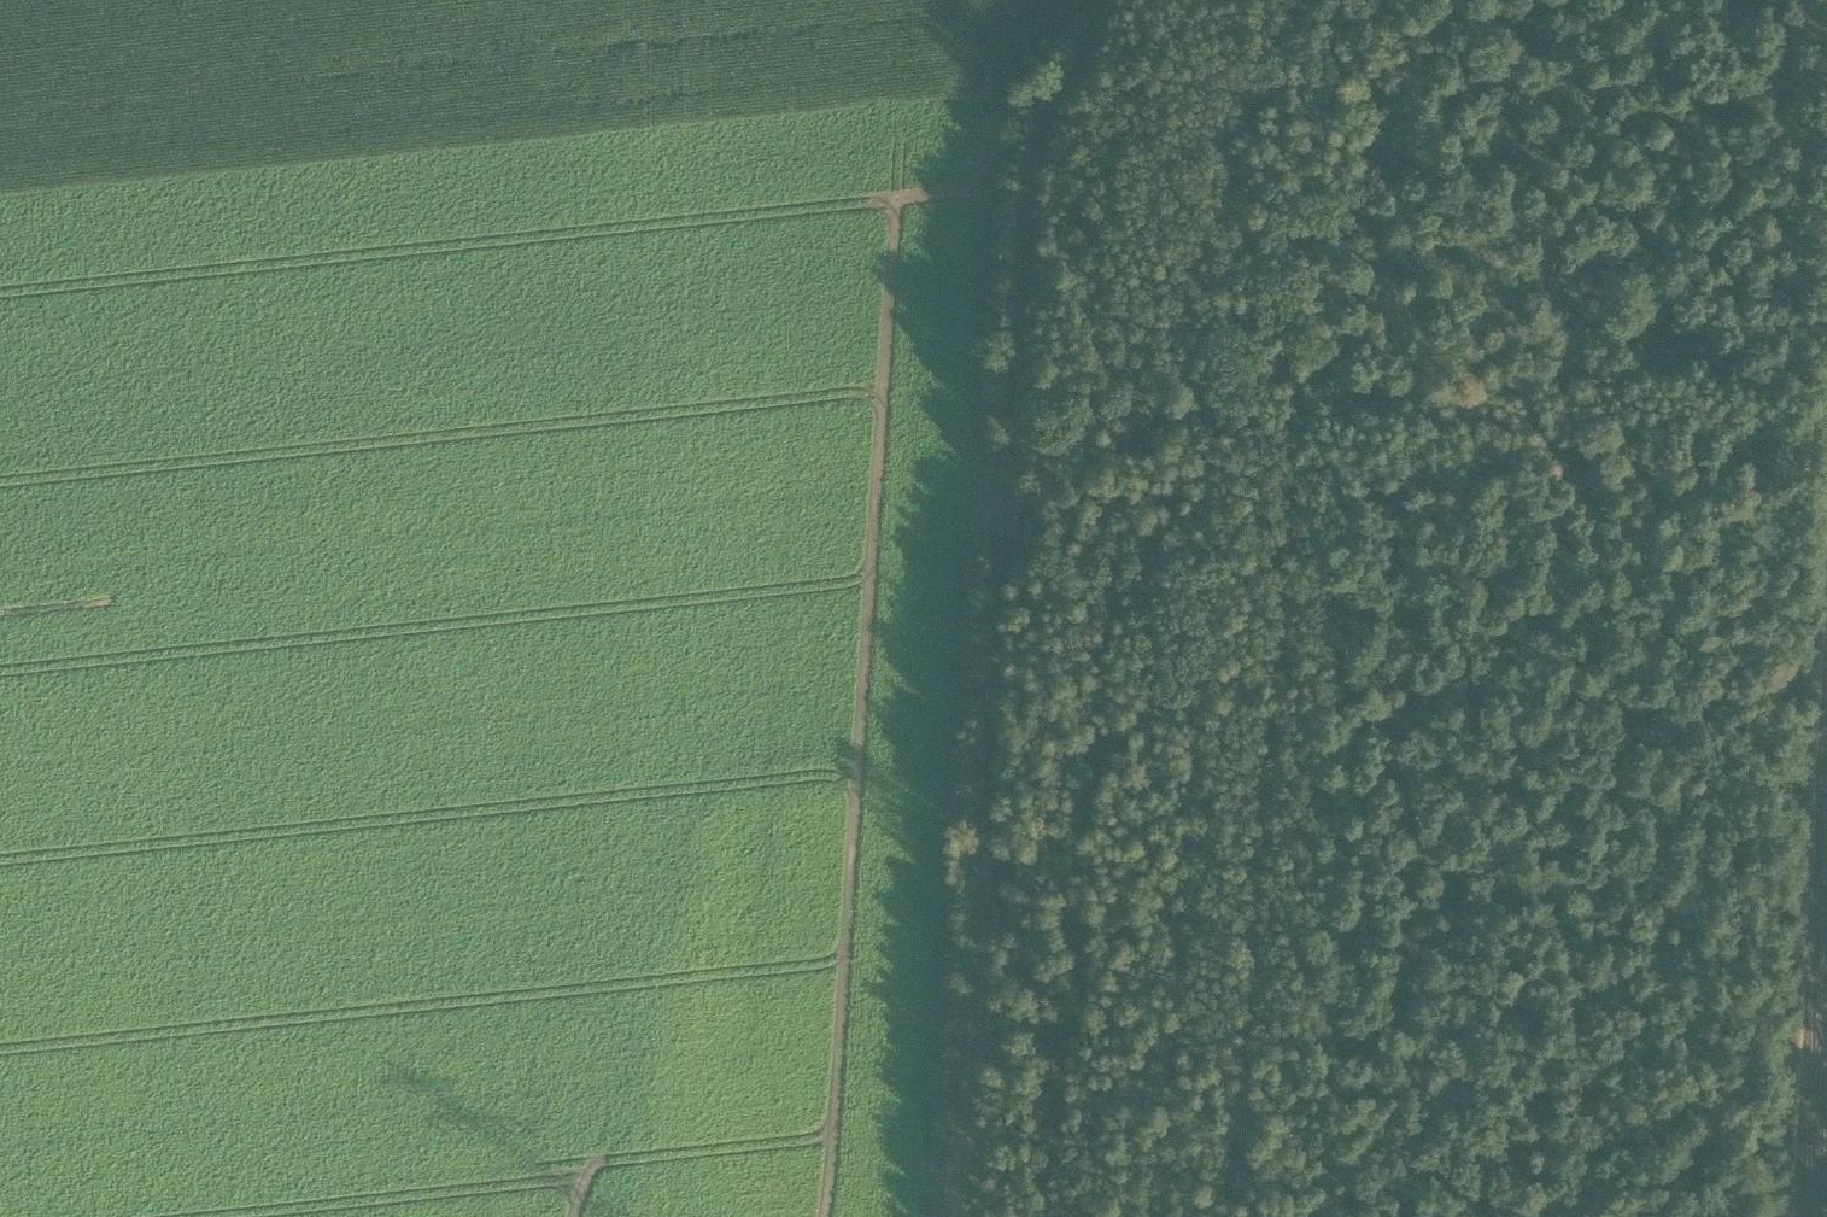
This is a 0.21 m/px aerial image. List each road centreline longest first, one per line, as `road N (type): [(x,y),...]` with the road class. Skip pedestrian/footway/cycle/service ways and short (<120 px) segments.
road 1 (track): [(941,1216),(1034,107),(1109,0)]
road 2 (track): [(1826,999),(1812,1216)]

